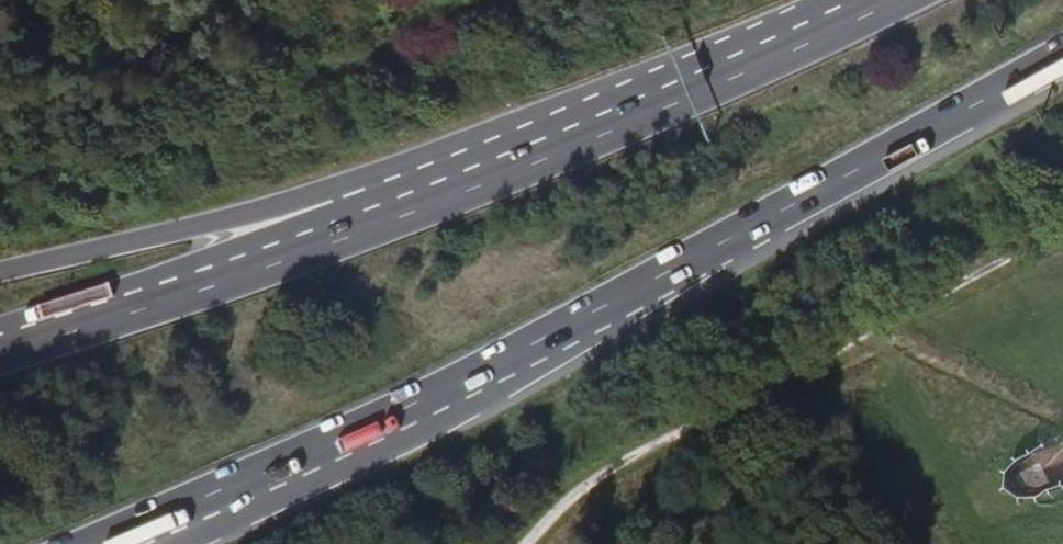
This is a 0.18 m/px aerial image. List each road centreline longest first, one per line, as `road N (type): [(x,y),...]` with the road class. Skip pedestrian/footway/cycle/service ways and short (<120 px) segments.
road 1 (trunk): [(151,519),(414,403),(1062,55)]
road 2 (trunk): [(868,0),(406,202)]
road 3 (trunk): [(406,202),(0,351)]
road 4 (trunk): [(406,202),(343,187),(0,270)]

